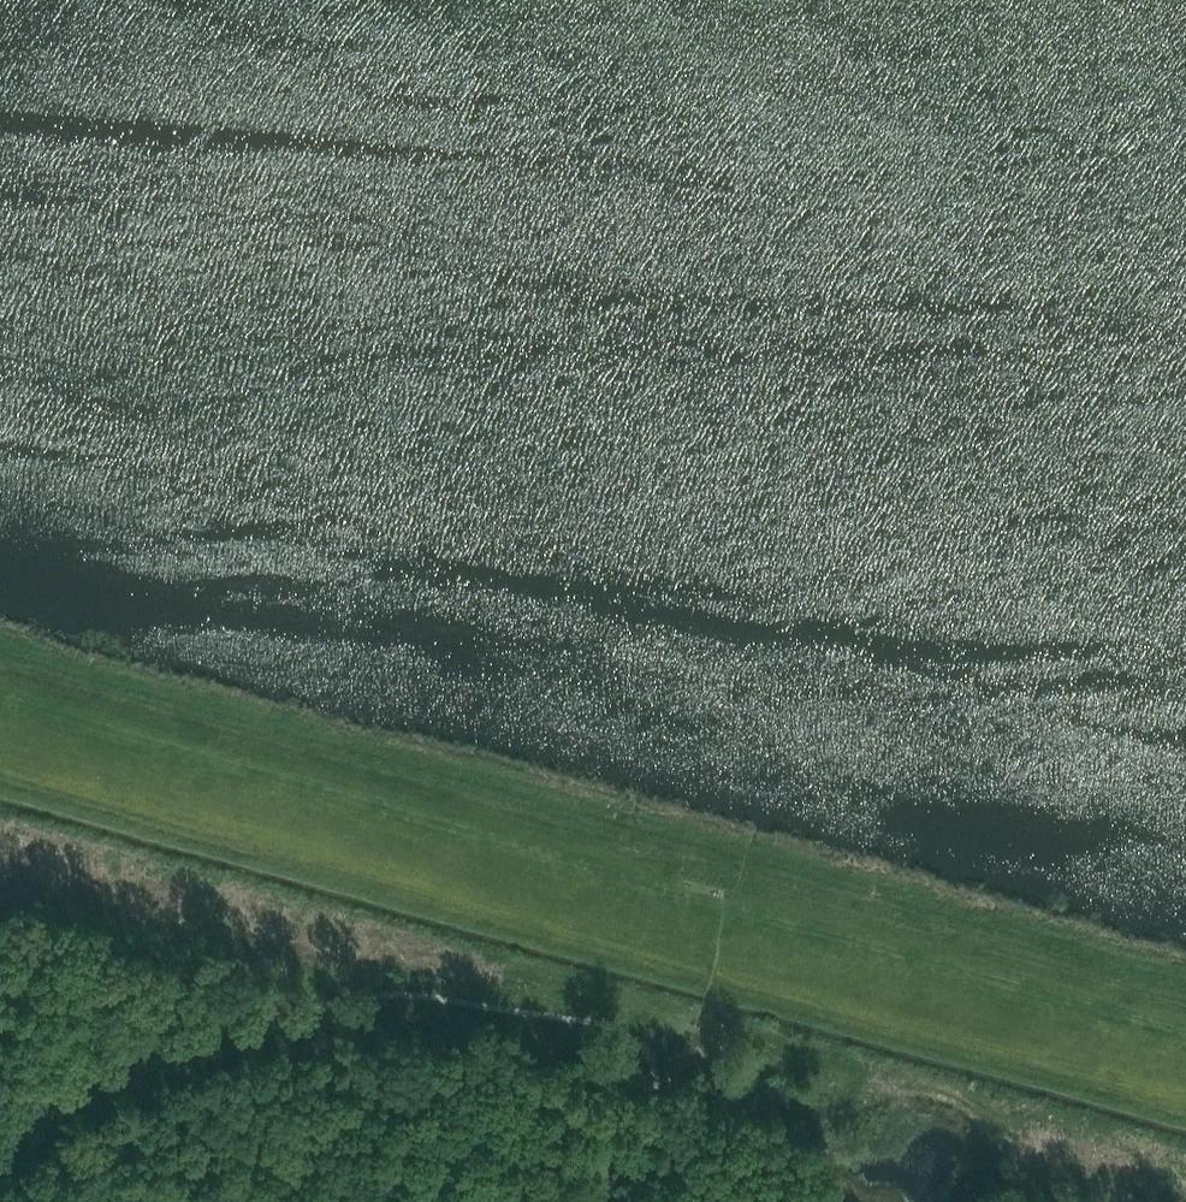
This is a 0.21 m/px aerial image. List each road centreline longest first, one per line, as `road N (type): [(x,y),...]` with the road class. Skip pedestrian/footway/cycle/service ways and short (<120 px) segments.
road 1 (track): [(1185,1033),(0,700)]

